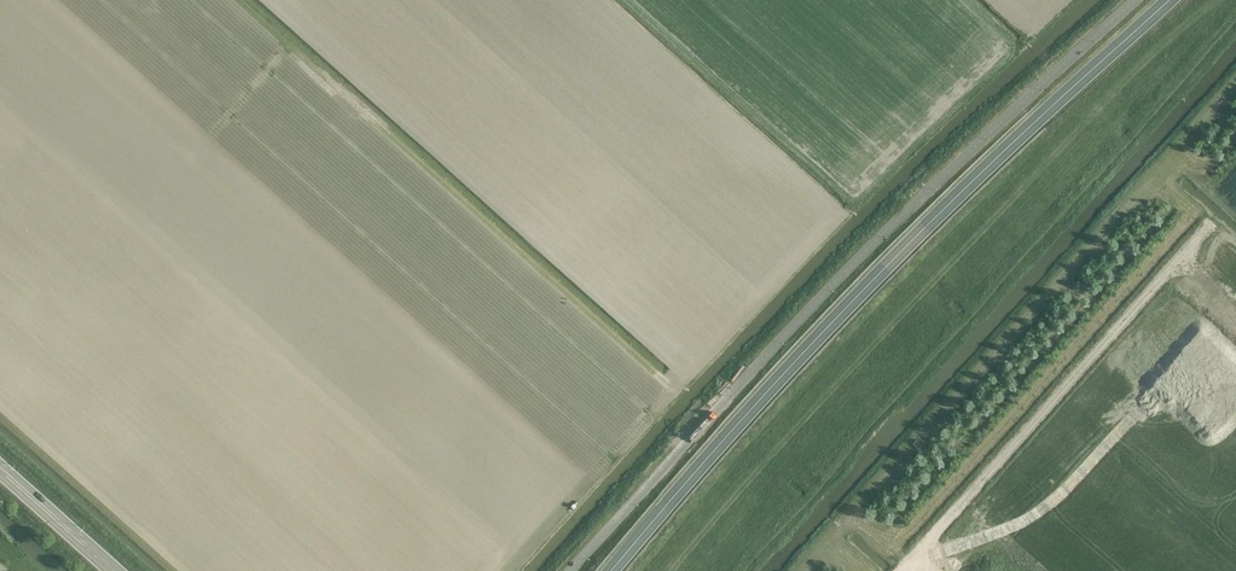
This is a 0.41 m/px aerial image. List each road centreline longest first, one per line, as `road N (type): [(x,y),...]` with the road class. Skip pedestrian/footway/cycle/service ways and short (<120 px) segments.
road 1 (track): [(902,570),(1214,221)]
road 2 (track): [(850,514),(1159,171)]
road 3 (secondary): [(113,570),(0,470)]

